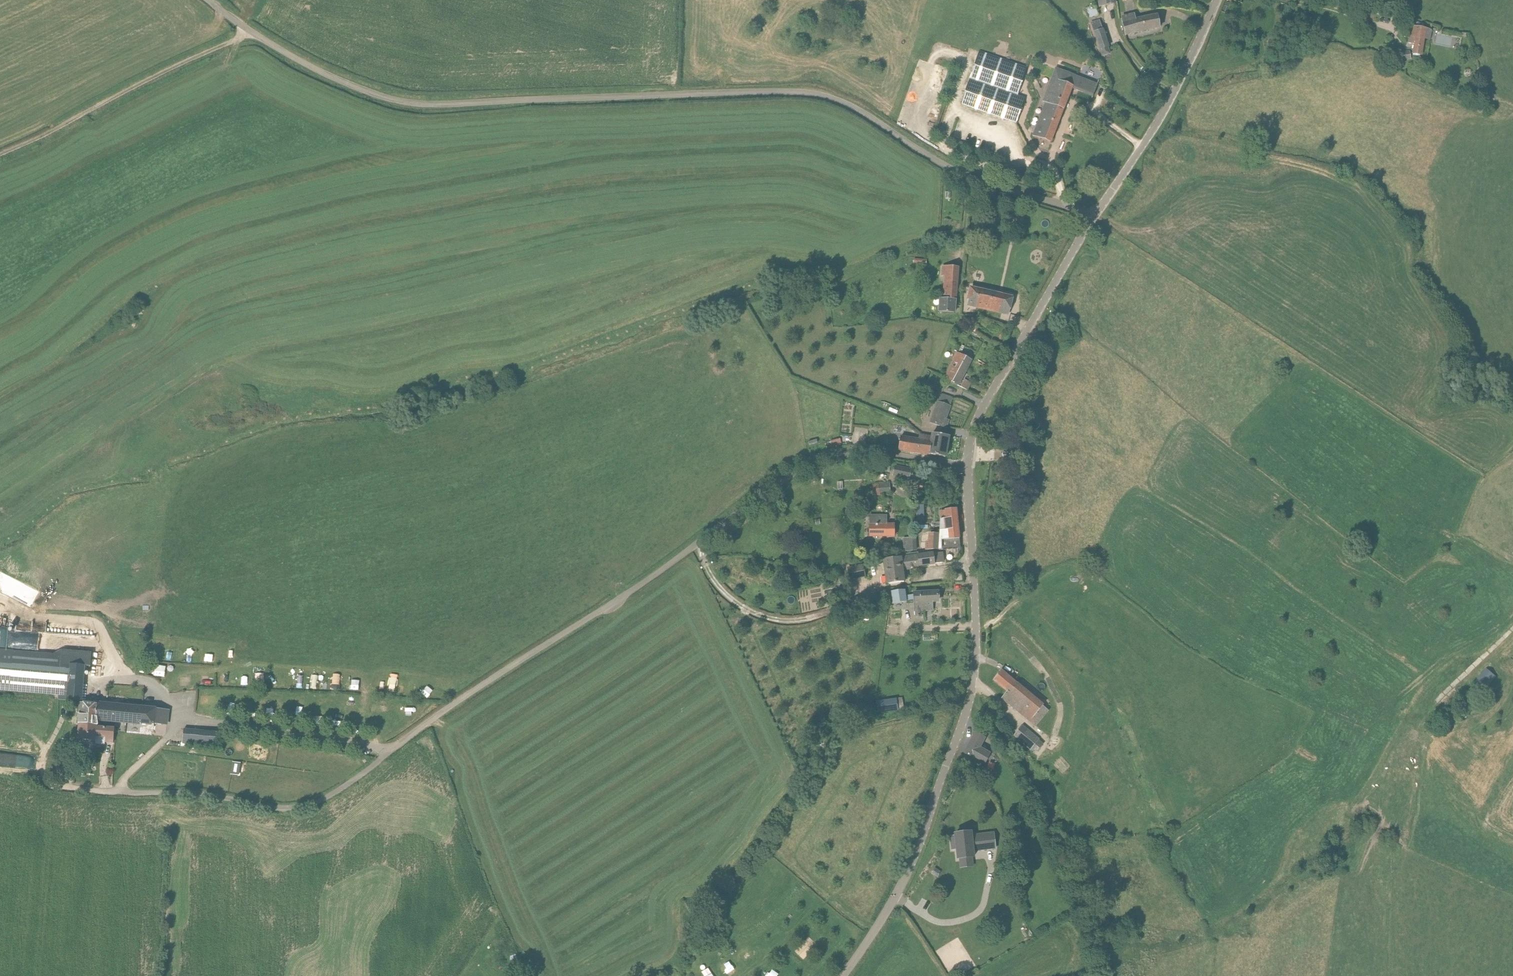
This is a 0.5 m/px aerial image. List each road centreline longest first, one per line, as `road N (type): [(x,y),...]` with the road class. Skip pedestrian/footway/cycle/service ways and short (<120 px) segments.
road 1 (unclassified): [(43,761),(55,786),(307,805),(795,473),(866,454),(967,468)]
road 2 (unclassified): [(1093,217),(962,173),(820,95),(408,102),(304,63),(209,0)]
road 3 (unclassified): [(843,975),(899,892),(967,707),(976,633),(967,468)]
road 4 (unclassified): [(967,468),(981,410),(1093,217)]
road 5 (track): [(0,153),(249,30)]
road 6 (unclassified): [(1093,217),(1156,124),(1215,0)]

